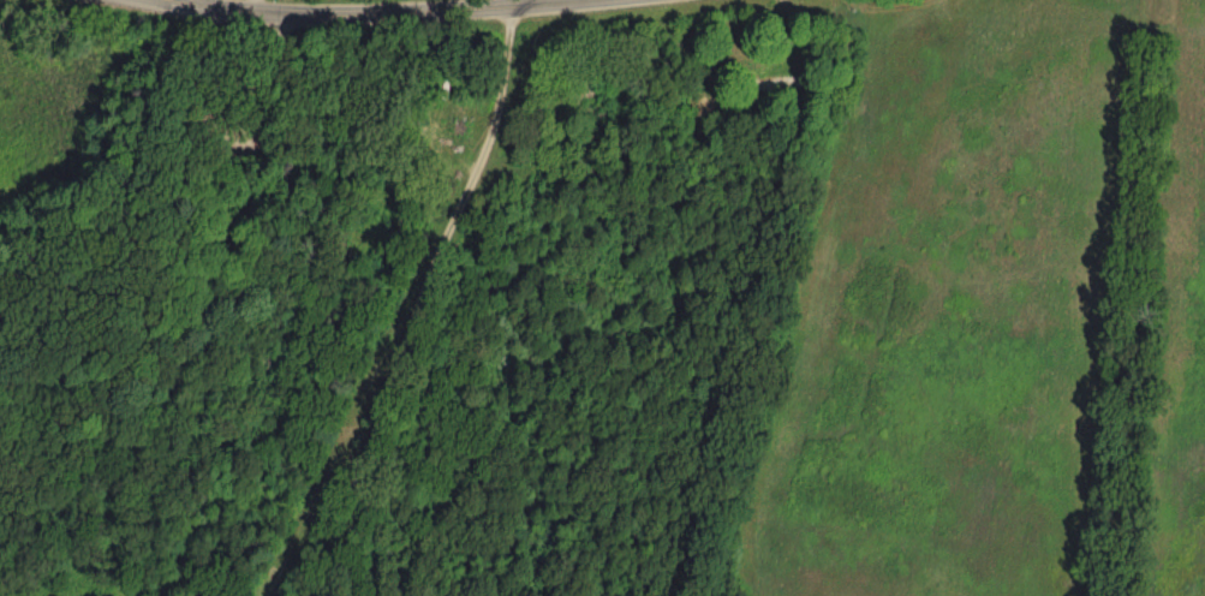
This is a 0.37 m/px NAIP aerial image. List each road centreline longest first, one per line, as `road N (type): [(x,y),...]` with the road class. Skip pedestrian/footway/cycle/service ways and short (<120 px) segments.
road 1 (residential): [(342,595),(514,77),(504,0)]
road 2 (tertiary): [(100,0),(304,20),(511,14),(636,0)]

